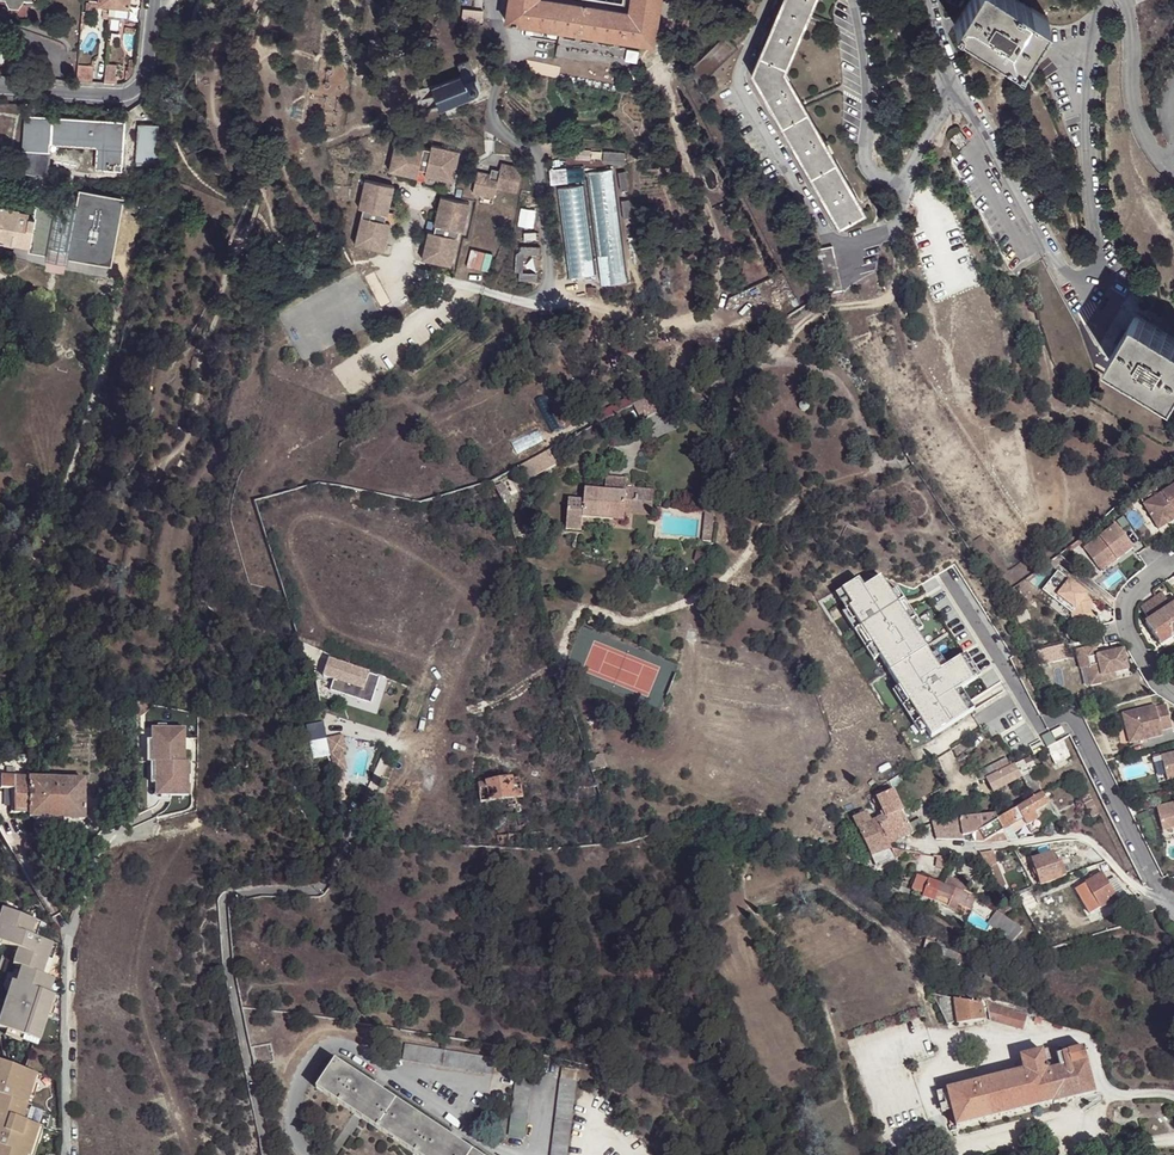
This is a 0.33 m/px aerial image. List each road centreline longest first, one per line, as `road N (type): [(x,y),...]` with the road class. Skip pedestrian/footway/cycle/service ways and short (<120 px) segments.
road 1 (residential): [(352,833),(323,886),(231,897),(223,907),(270,1154)]
road 2 (track): [(660,78),(717,234),(720,262),(708,312),(666,325),(547,284)]
road 3 (residential): [(921,843),(949,850),(1088,838),(1140,891),(1173,907)]
road 4 (residential): [(0,88),(137,91),(155,0)]
road 5 (residential): [(1173,559),(1135,593),(1126,627),(1173,692)]

